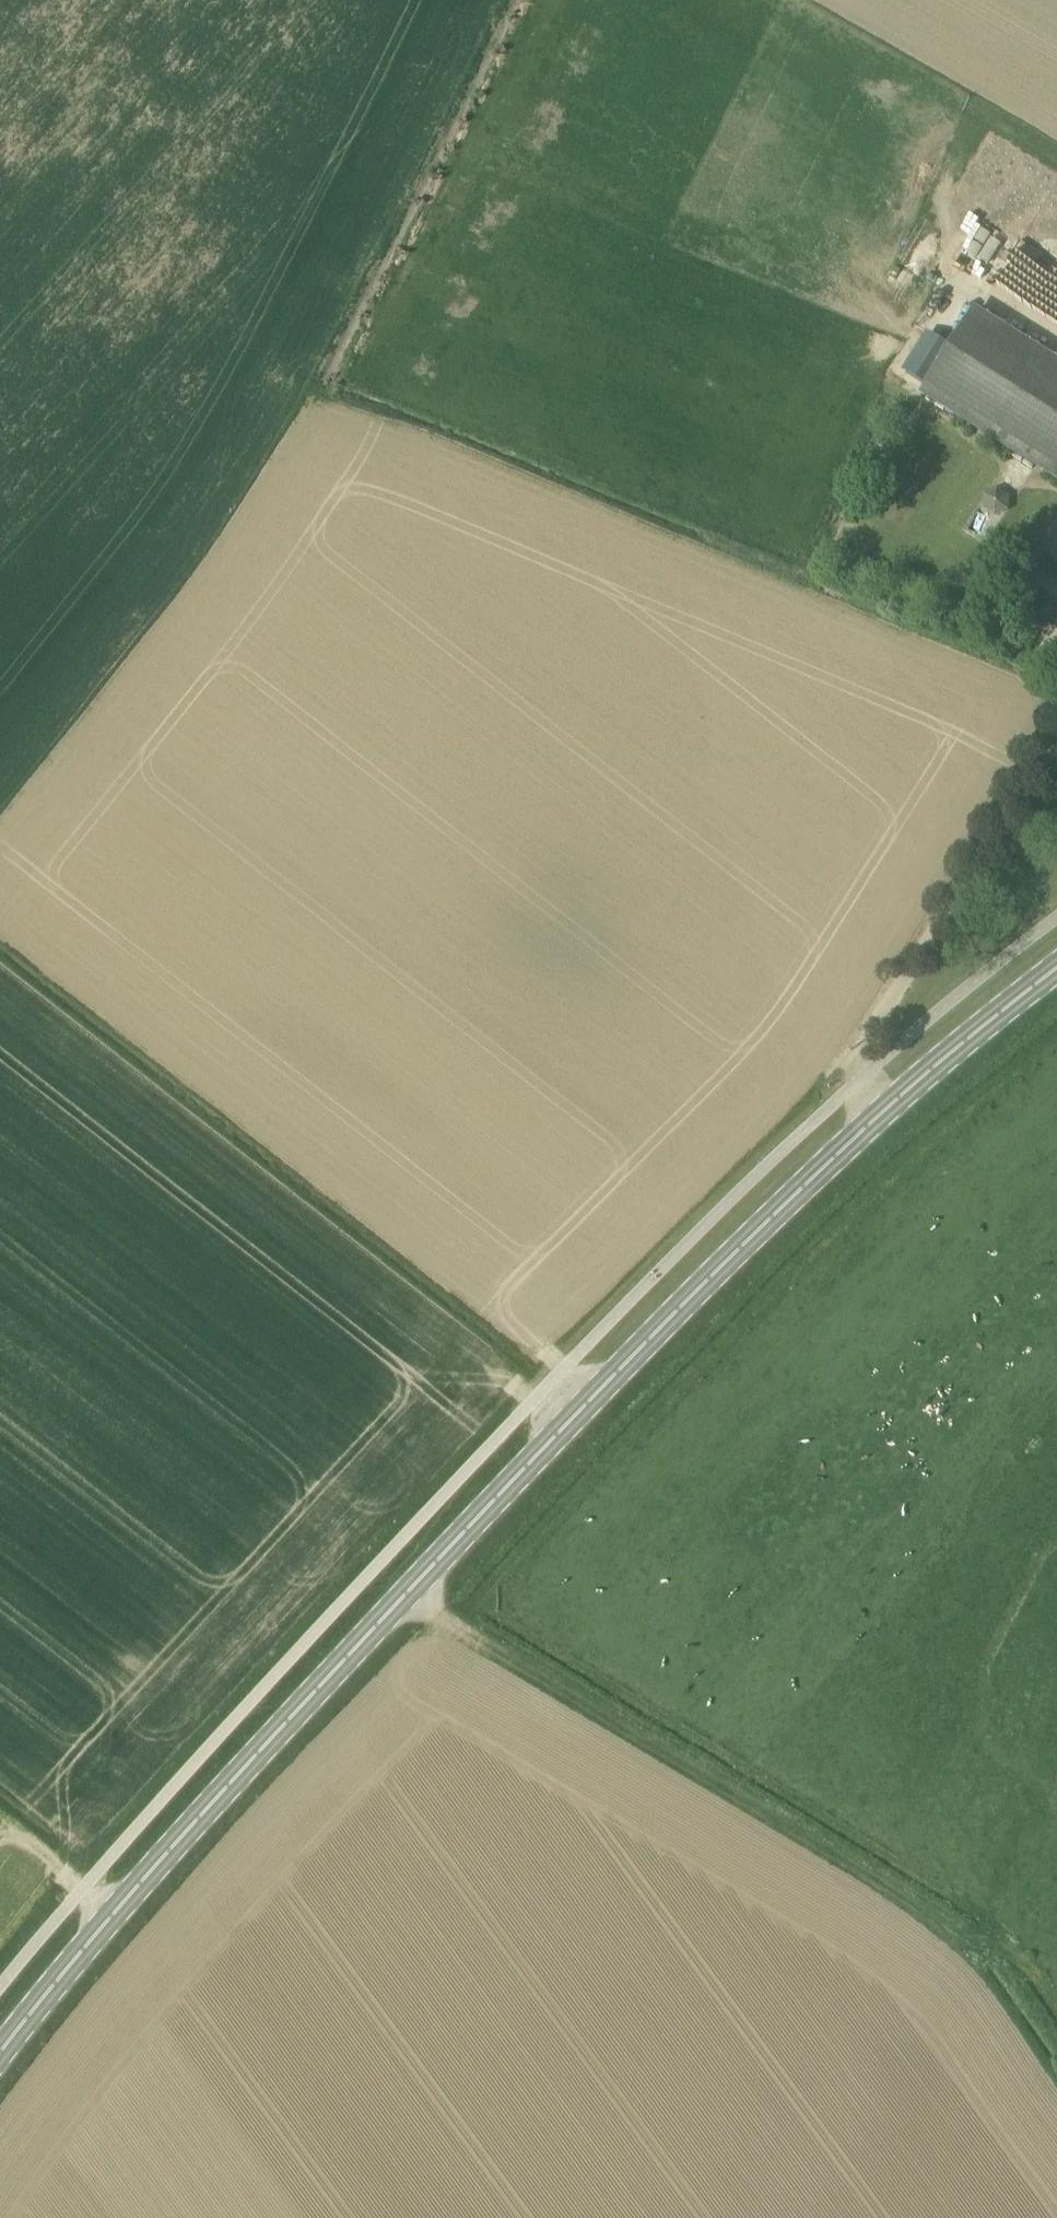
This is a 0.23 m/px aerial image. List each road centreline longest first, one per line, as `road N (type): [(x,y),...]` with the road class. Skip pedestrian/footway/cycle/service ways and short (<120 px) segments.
road 1 (secondary): [(0,2052),(90,1940),(399,1602),(689,1300),(853,1139),(1056,969)]

